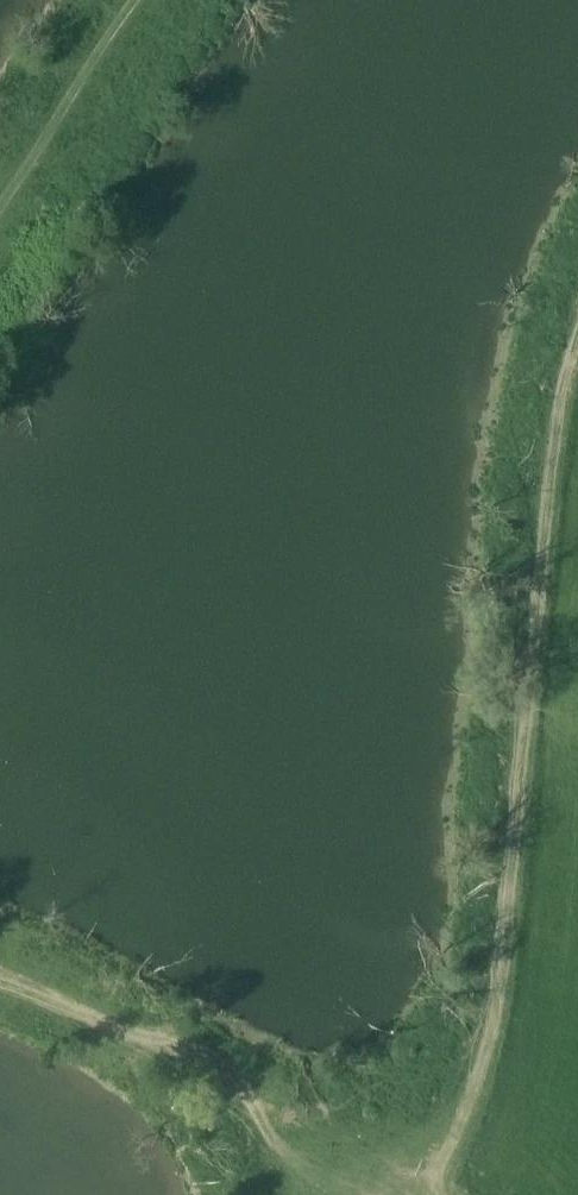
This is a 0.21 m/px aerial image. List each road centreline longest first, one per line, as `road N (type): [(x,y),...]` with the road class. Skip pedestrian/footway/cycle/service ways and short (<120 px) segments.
road 1 (track): [(436,1190),(507,991),(536,523),(562,345),(577,305)]
road 2 (track): [(442,1194),(395,1163),(0,984)]
road 3 (track): [(0,203),(135,0)]

